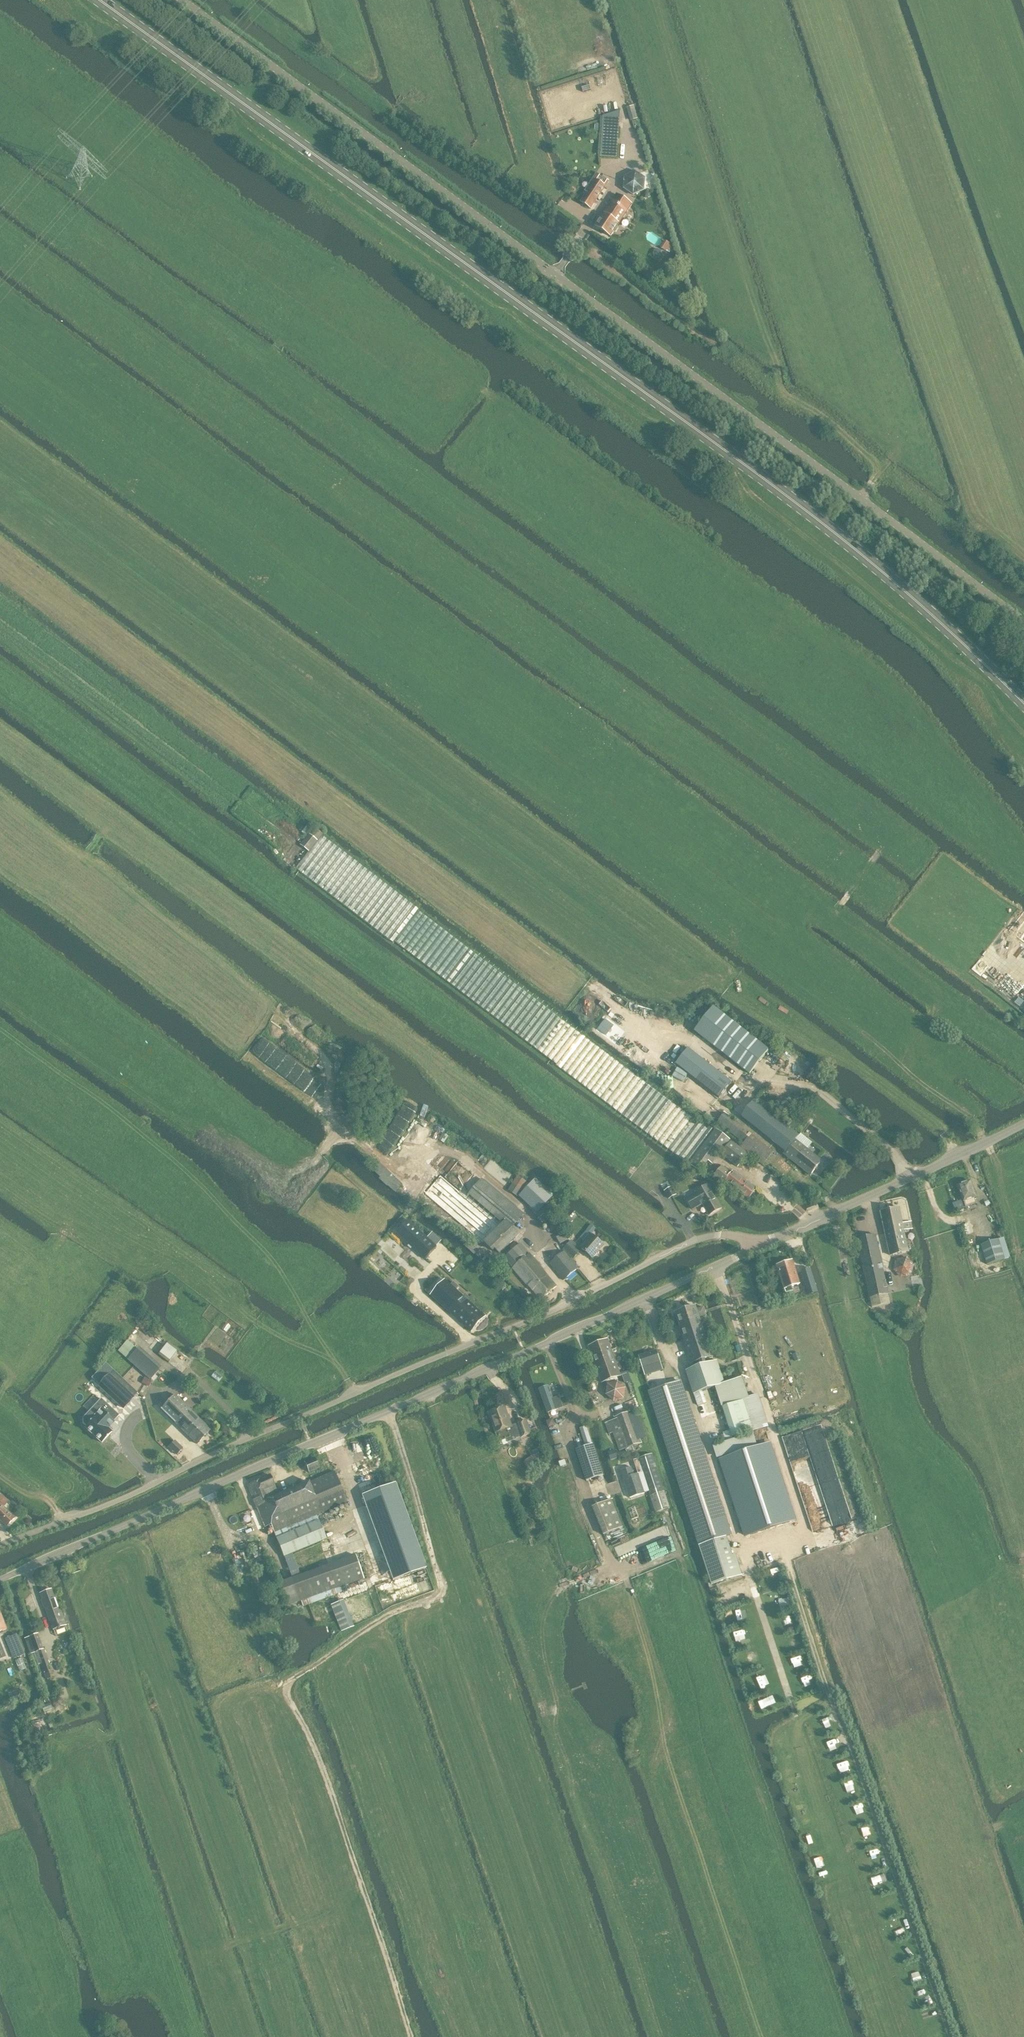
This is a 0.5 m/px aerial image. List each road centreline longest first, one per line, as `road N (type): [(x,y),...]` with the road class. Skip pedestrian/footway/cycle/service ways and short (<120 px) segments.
road 1 (primary): [(1023,704),(815,515),(100,0)]
road 2 (unclassified): [(1023,623),(182,0)]
road 3 (unclassified): [(0,1581),(757,1247)]
road 4 (unclassified): [(757,1247),(738,1236),(696,1240),(128,1496),(0,1545)]
road 5 (track): [(775,1437),(795,1521),(778,1535),(951,2036)]
road 6 (track): [(803,364),(812,380),(898,451),(886,466),(576,244)]
road 7 (track): [(288,1680),(411,2036)]
road 8 (track): [(288,1680),(392,1613),(443,1593),(389,1414)]
road 9 (track): [(536,1688),(442,1415),(426,1393)]
road 10 (unclassified): [(757,1247),(1023,1125)]
road 11 (track): [(127,1732),(67,1551)]
road 12 (track): [(129,1740),(127,1732),(97,1743),(135,1849)]

